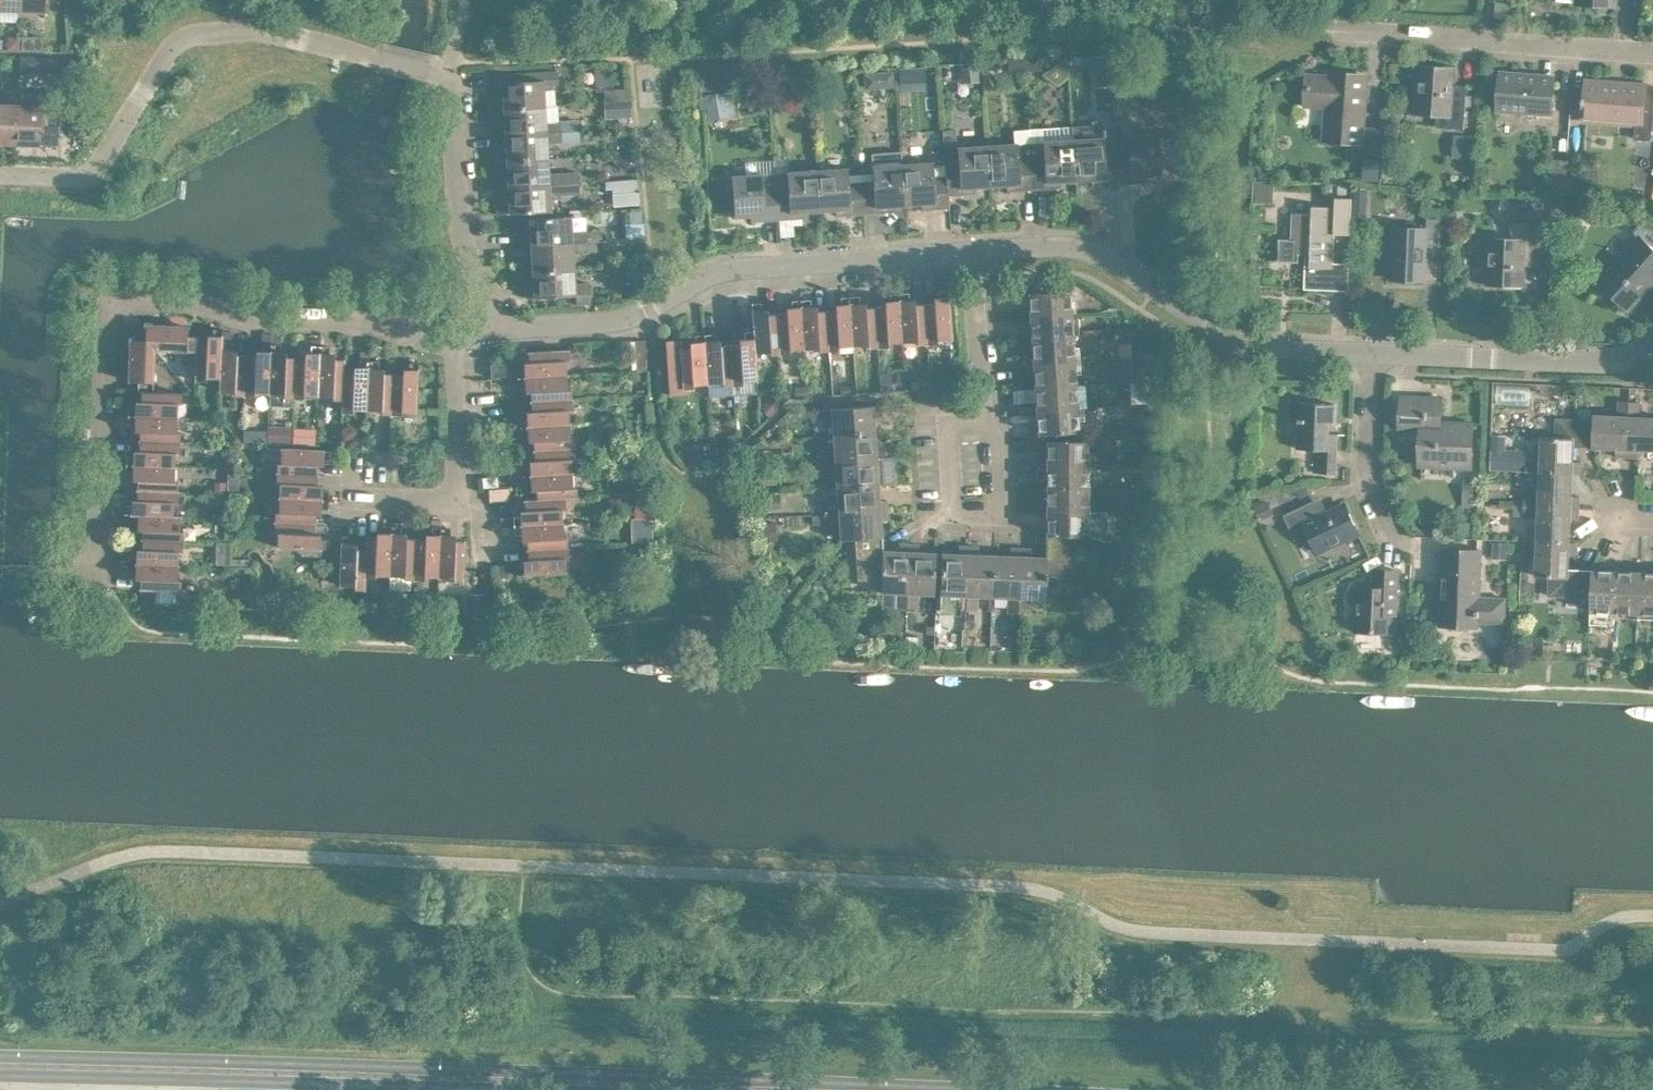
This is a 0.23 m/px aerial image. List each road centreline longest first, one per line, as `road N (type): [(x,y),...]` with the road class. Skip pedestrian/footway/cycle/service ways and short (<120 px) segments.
road 1 (secondary): [(1034,1089),(0,1056)]
road 2 (residential): [(495,322),(480,291),(464,219),(460,101),(438,71),(253,29),(210,32),(178,42),(94,168),(76,175),(0,174)]
road 3 (residential): [(100,578),(116,316),(137,306),(165,308),(460,347)]
road 4 (secondary): [(0,1076),(555,1089)]
road 5 (residential): [(978,252),(732,270),(618,319),(513,328),(495,322)]
road 6 (residential): [(1355,351),(1285,351),(1235,337),(1182,309),(1125,263),(1072,248),(978,252)]
road 7 (residential): [(1652,55),(1343,33)]
road 8 (residential): [(1652,347),(1593,366),(1355,351)]
road 9 (residential): [(1402,544),(1370,501),(1355,351)]
road 10 (residential): [(994,425),(953,429),(954,518),(1001,521)]
road 11 (residential): [(994,425),(978,252)]
road 12 (residential): [(461,489),(460,347)]

